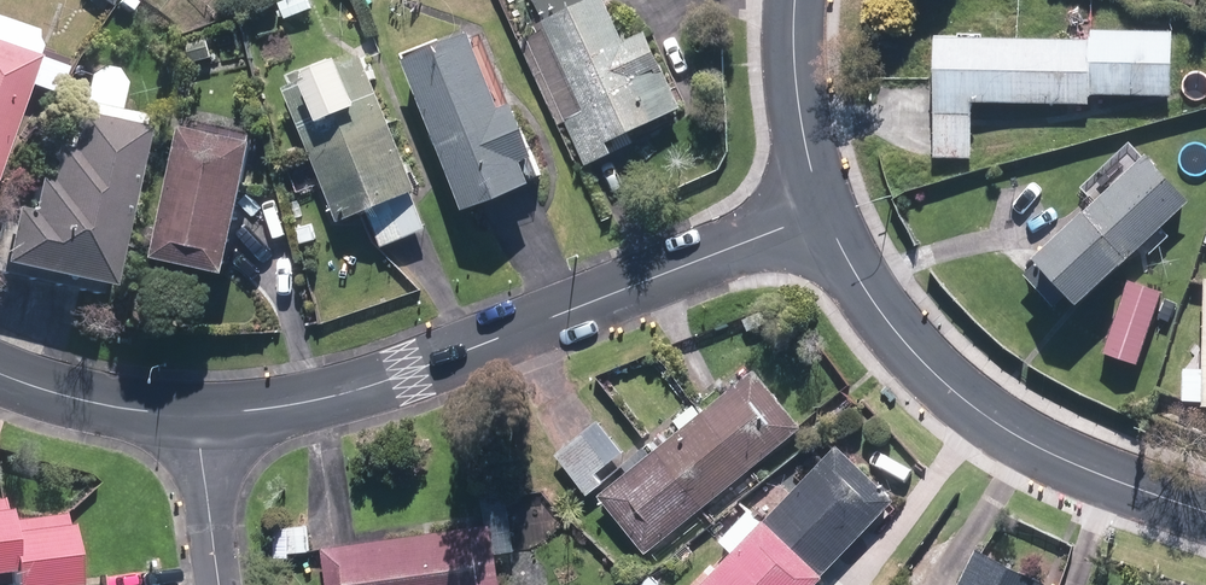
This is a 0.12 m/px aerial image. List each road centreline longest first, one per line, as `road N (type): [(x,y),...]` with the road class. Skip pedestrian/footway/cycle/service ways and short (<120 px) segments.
road 1 (residential): [(198,417),(402,377),(826,215)]
road 2 (residential): [(826,215),(872,299),(981,413),(1075,467),(1205,510)]
road 3 (residential): [(798,0),(805,137),(826,215)]
road 4 (residential): [(0,372),(62,396),(198,417)]
road 5 (residential): [(218,584),(198,417)]

